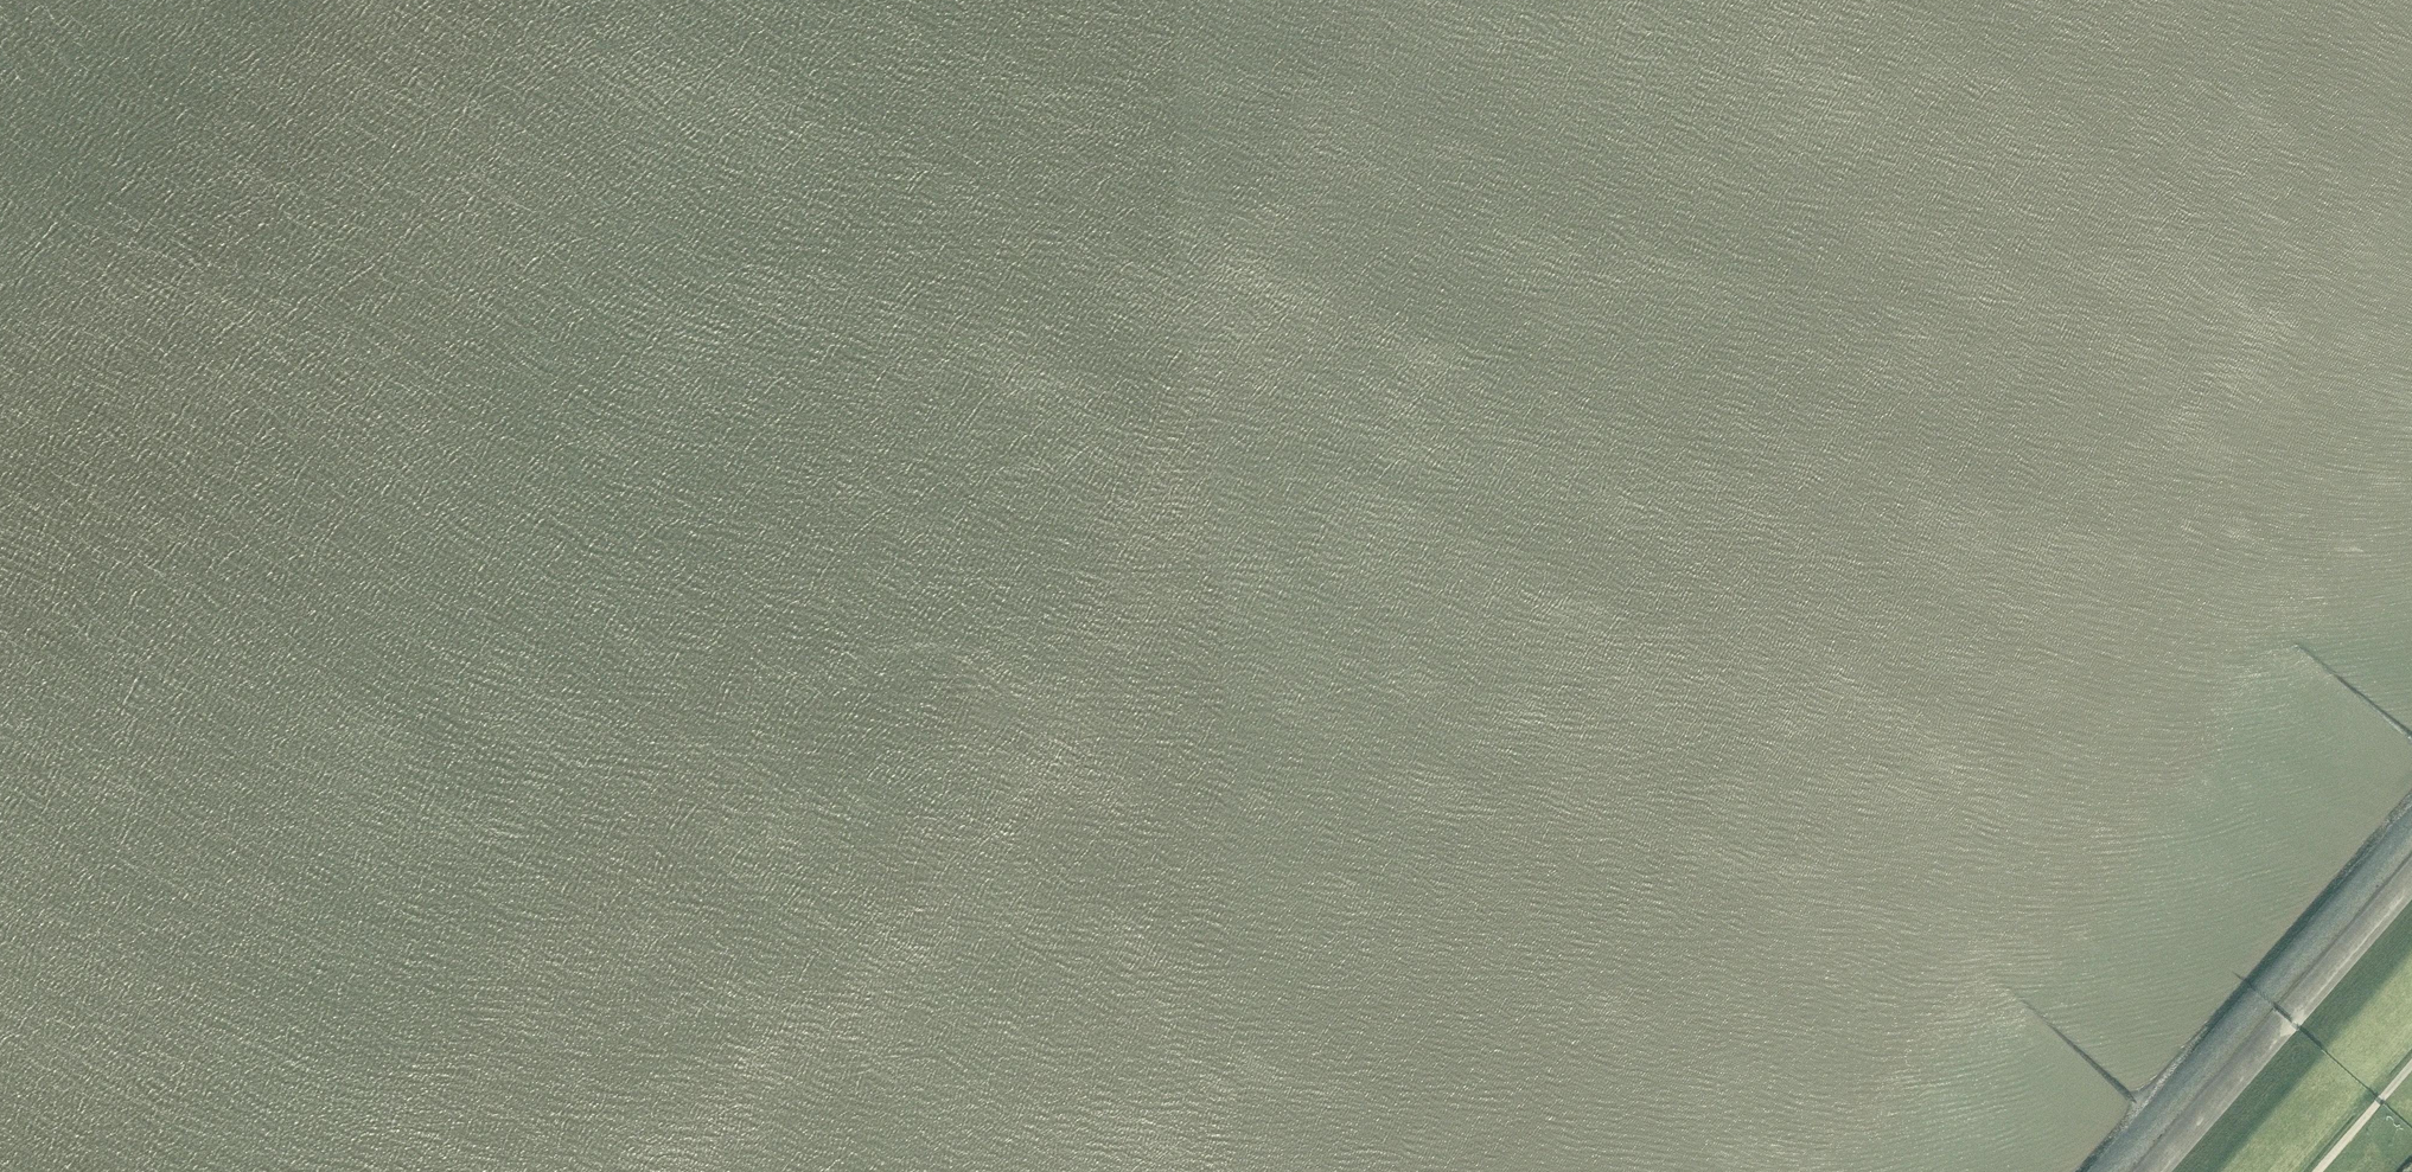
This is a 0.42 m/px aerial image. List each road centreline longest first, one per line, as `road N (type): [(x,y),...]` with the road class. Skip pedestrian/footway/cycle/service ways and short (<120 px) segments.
road 1 (unclassified): [(2319,1171),(2411,1066)]

